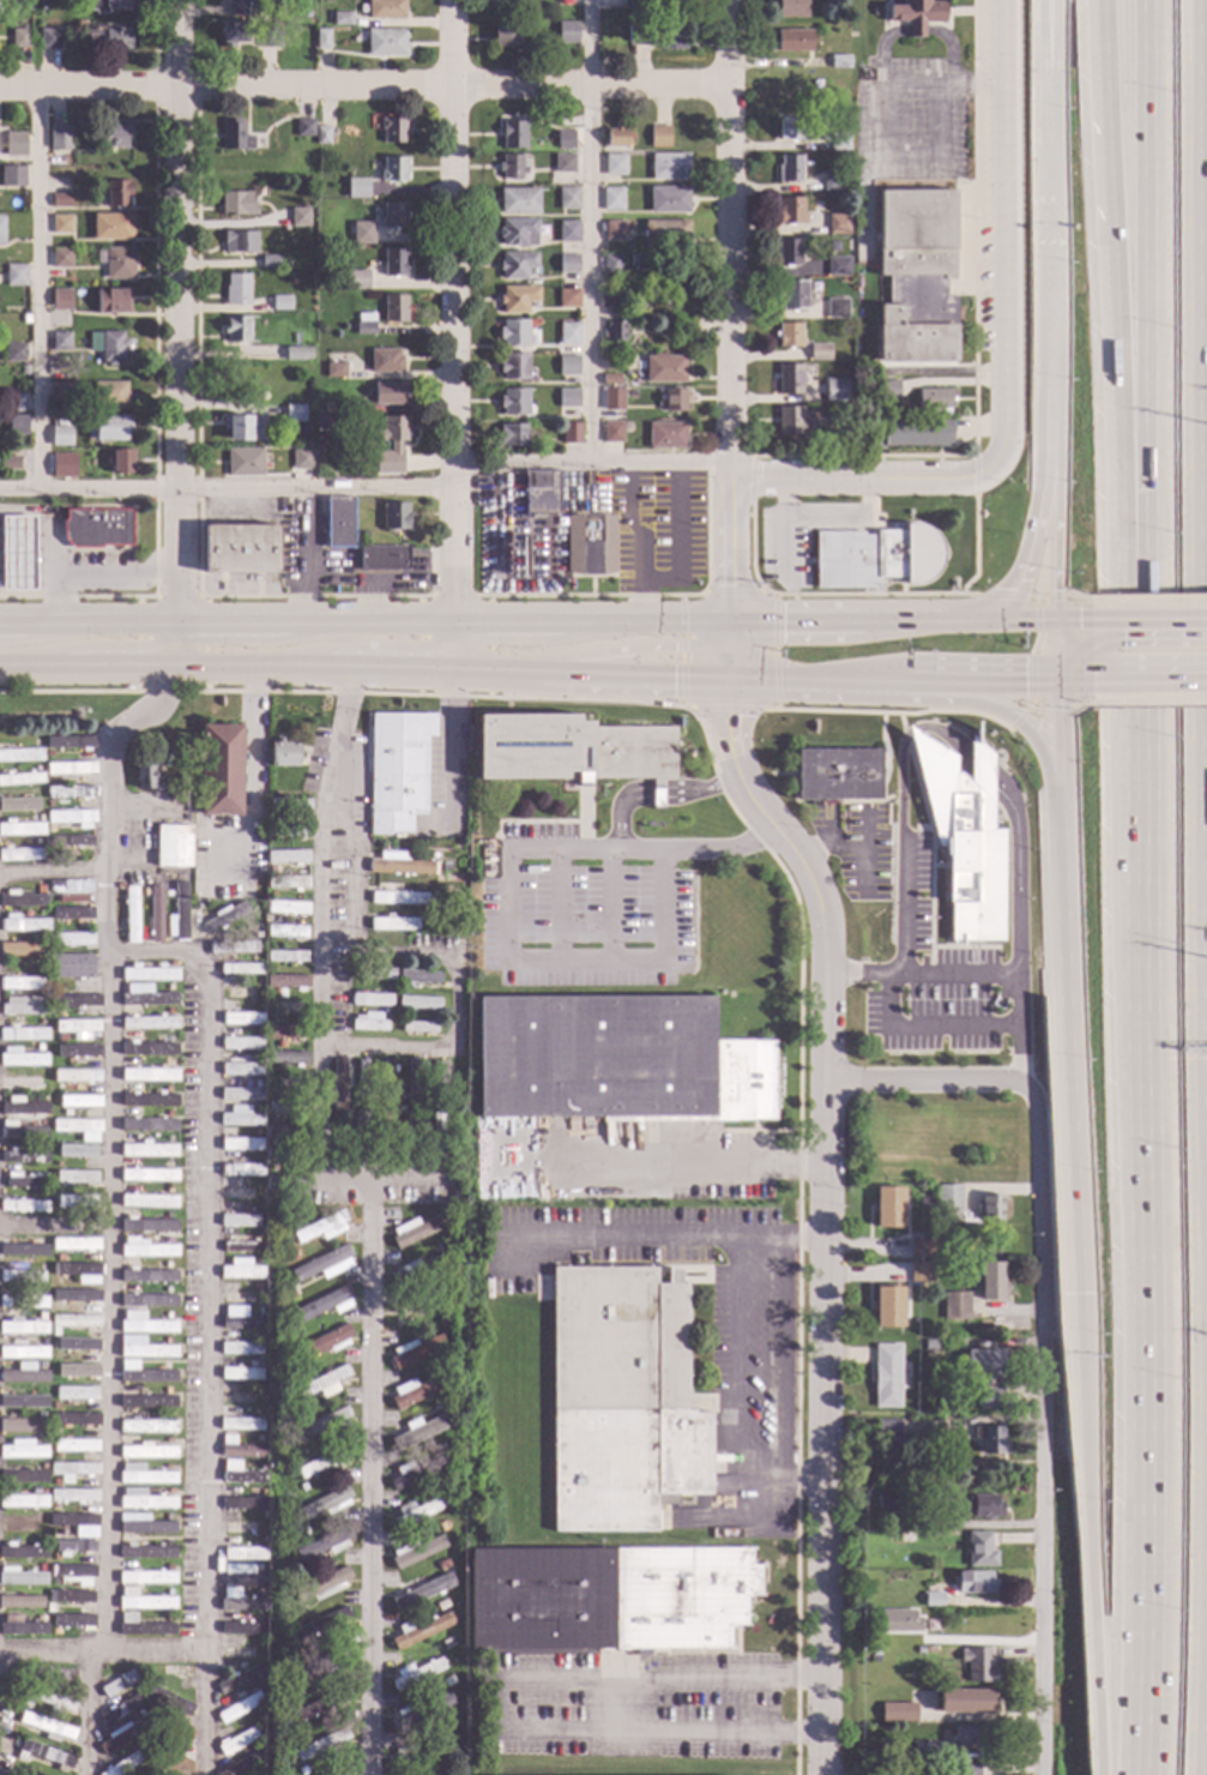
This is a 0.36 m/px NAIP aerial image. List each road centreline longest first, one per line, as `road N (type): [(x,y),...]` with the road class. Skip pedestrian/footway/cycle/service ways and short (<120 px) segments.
road 1 (motorway): [(1139,572),(1146,1316),(1134,1774)]
road 2 (residential): [(730,681),(731,750),(741,778),(807,872),(823,913),(823,1774)]
road 3 (residential): [(731,84),(0,88)]
road 4 (residential): [(1036,1090),(1038,1774)]
road 5 (residential): [(181,0),(176,626)]
road 6 (residential): [(456,0),(454,625)]
road 7 (motorway): [(1098,0),(1120,397),(1139,572)]
road 8 (motorway): [(1147,0),(1148,395),(1139,572)]
road 9 (motorway): [(1057,800),(1078,1294)]
road 10 (motorway): [(1078,1294),(1093,1774)]
road 11 (residential): [(730,0),(731,479)]
road 12 (tertiary): [(1002,0),(1007,422),(1006,449),(994,467)]
road 13 (tertiary): [(994,467),(948,480),(731,479)]
road 14 (motorway): [(1051,367),(1038,511),(1014,589),(991,620)]
road 15 (motorway): [(1051,367),(1055,619)]
road 16 (residential): [(1036,1090),(1010,1082),(825,1082)]
road 17 (primary): [(538,673),(629,650),(706,646),(732,622)]
road 18 (motorway): [(905,681),(1010,720),(1057,800)]
road 19 (primary): [(538,673),(730,681)]
road 20 (motorway): [(1049,192),(1051,367)]
road 21 (primary): [(730,681),(905,681)]
road 22 (primary): [(732,622),(565,624)]
road 23 (primary): [(454,625),(289,626)]
road 24 (primary): [(905,681),(1056,682)]
road 25 (primary): [(176,666),(325,666)]
road 26 (tertiary): [(731,479),(732,622)]
road 27 (primary): [(865,621),(732,622)]
road 28 (primary): [(1206,620),(1075,619)]
road 29 (primary): [(1075,682),(1206,682)]
road 30 (primary): [(325,666),(455,669)]
road 31 (primary): [(991,620),(865,621)]
road 32 (primary): [(54,664),(176,666)]

